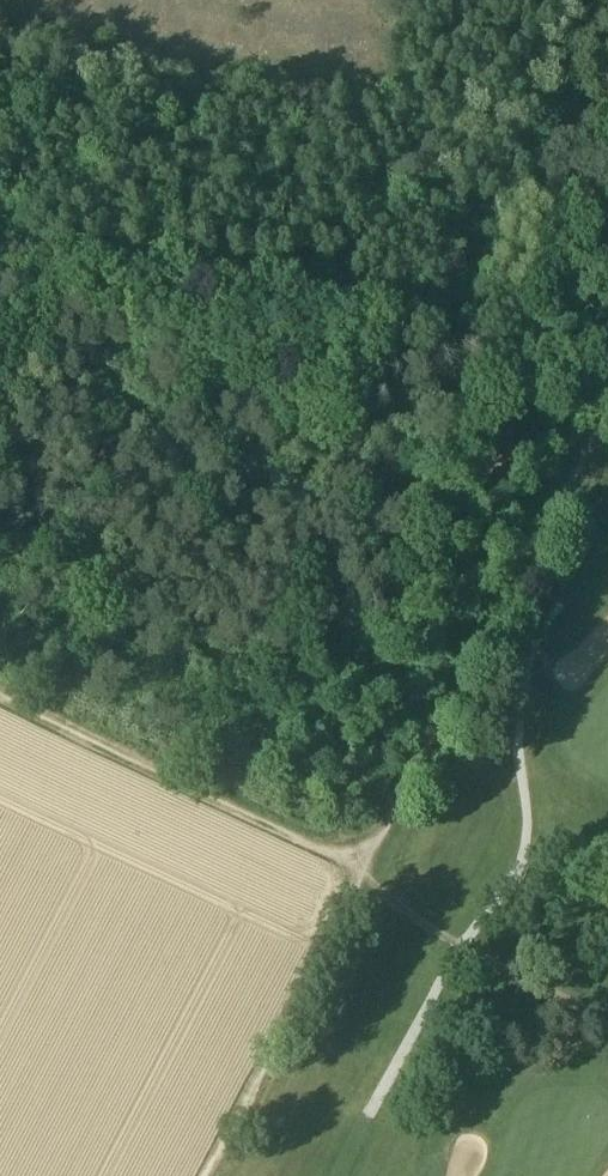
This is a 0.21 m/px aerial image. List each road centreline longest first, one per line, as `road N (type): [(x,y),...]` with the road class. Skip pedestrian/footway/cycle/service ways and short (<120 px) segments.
road 1 (track): [(0,685),(377,876),(607,418)]
road 2 (track): [(221,1175),(377,876),(423,921),(607,1021)]
road 3 (track): [(390,0),(374,24),(243,0)]

